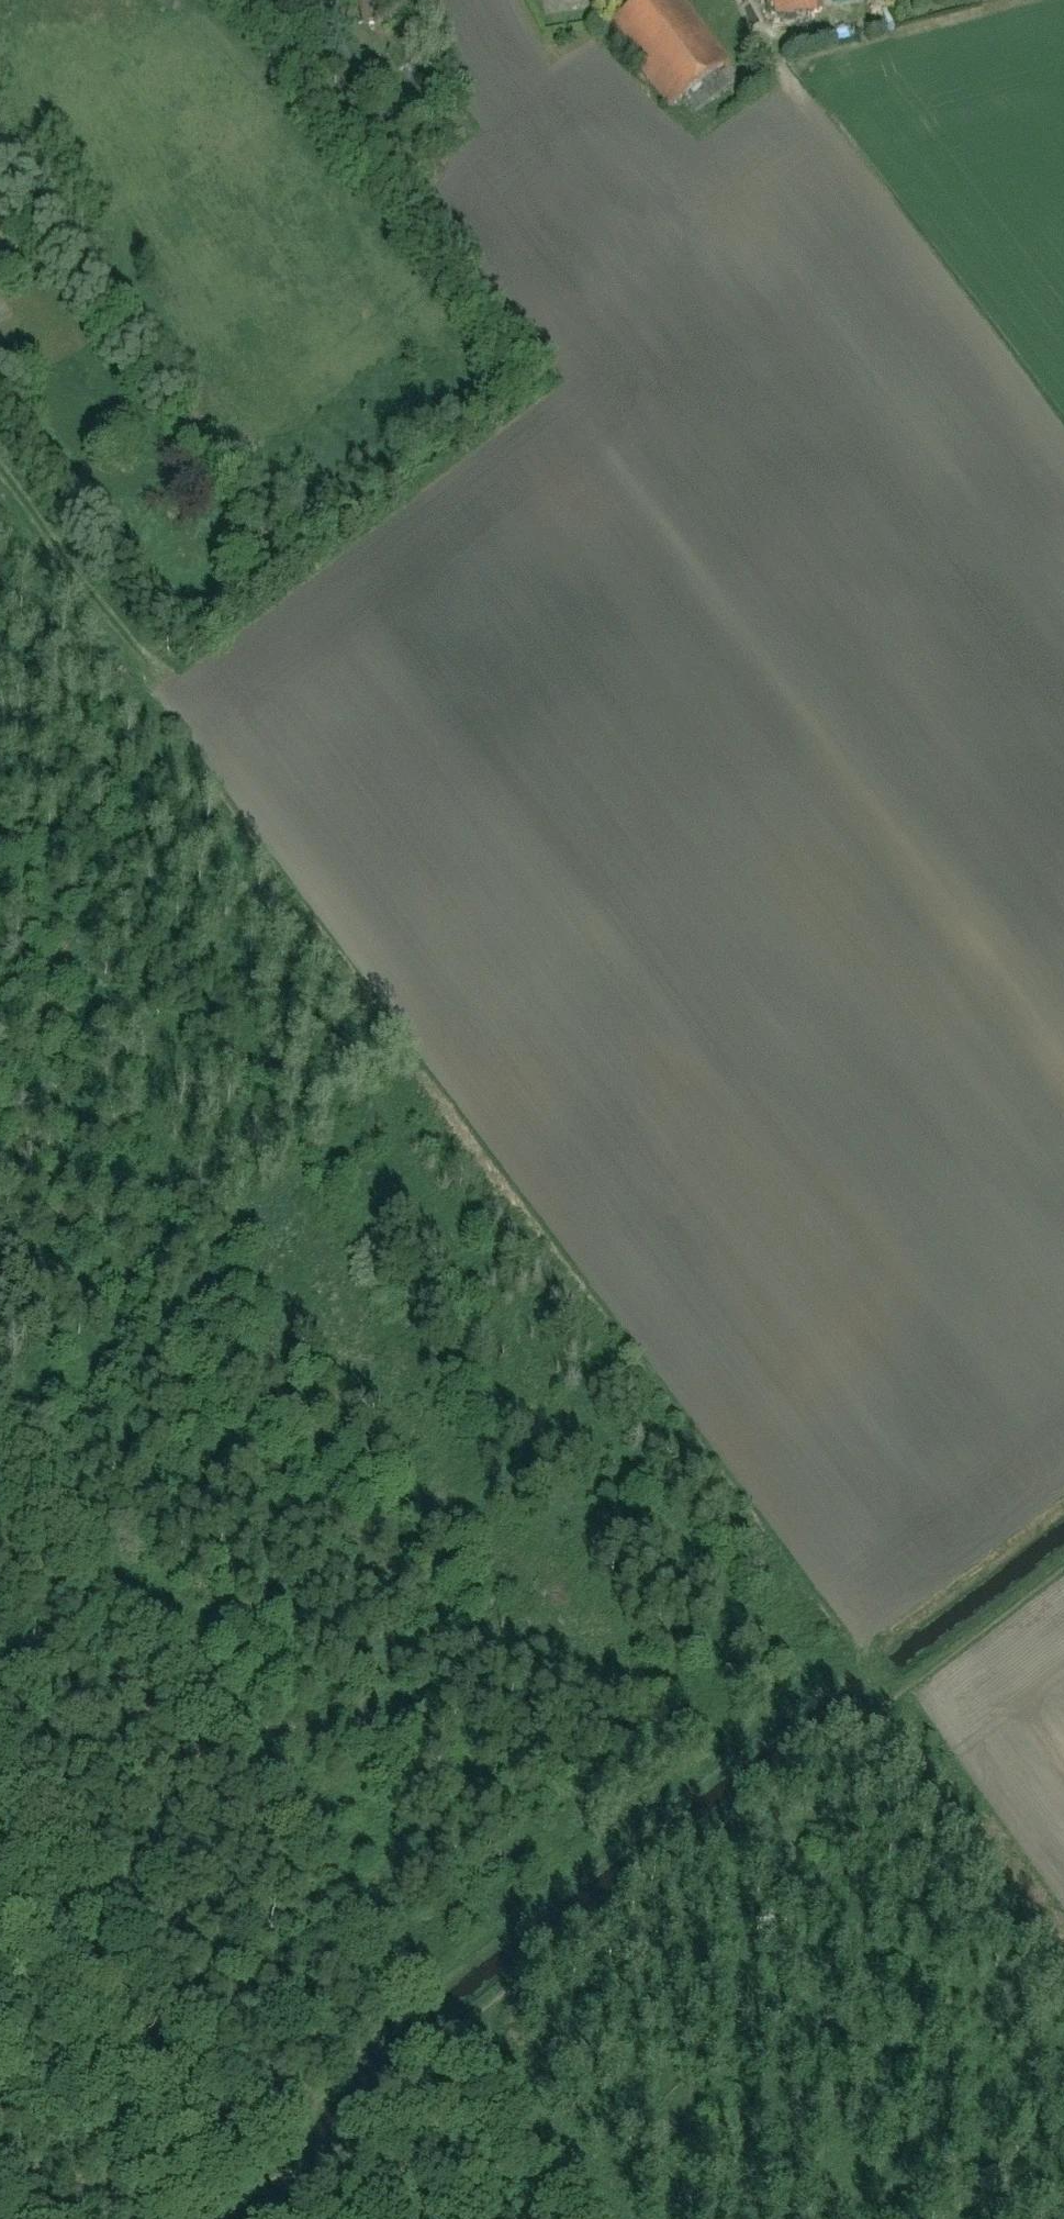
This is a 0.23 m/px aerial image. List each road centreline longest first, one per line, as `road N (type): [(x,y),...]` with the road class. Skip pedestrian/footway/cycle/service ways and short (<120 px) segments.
road 1 (track): [(1063,1992),(864,1706)]

